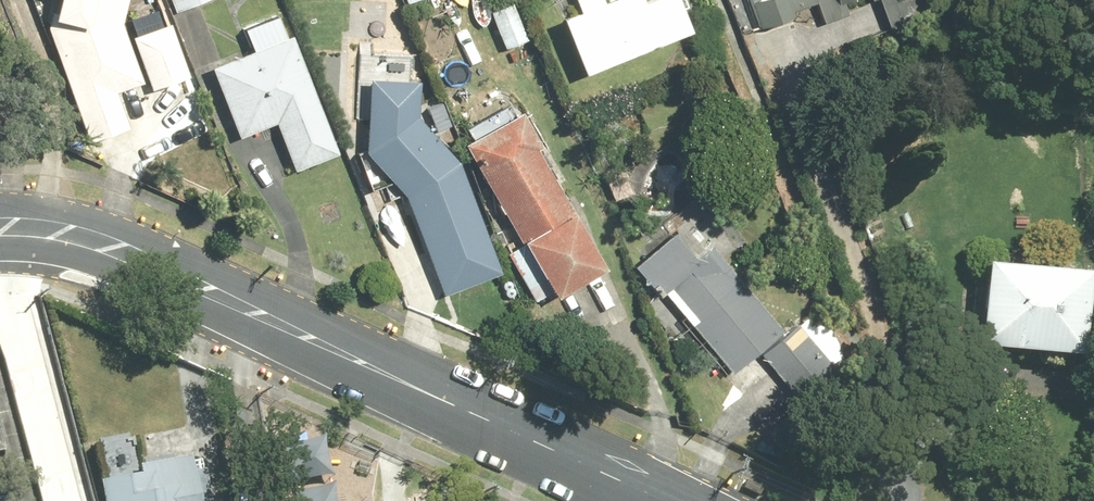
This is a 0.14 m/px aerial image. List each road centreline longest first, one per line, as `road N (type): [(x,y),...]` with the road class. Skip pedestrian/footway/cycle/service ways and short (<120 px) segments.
road 1 (tertiary): [(0,236),(98,245),(656,500)]

